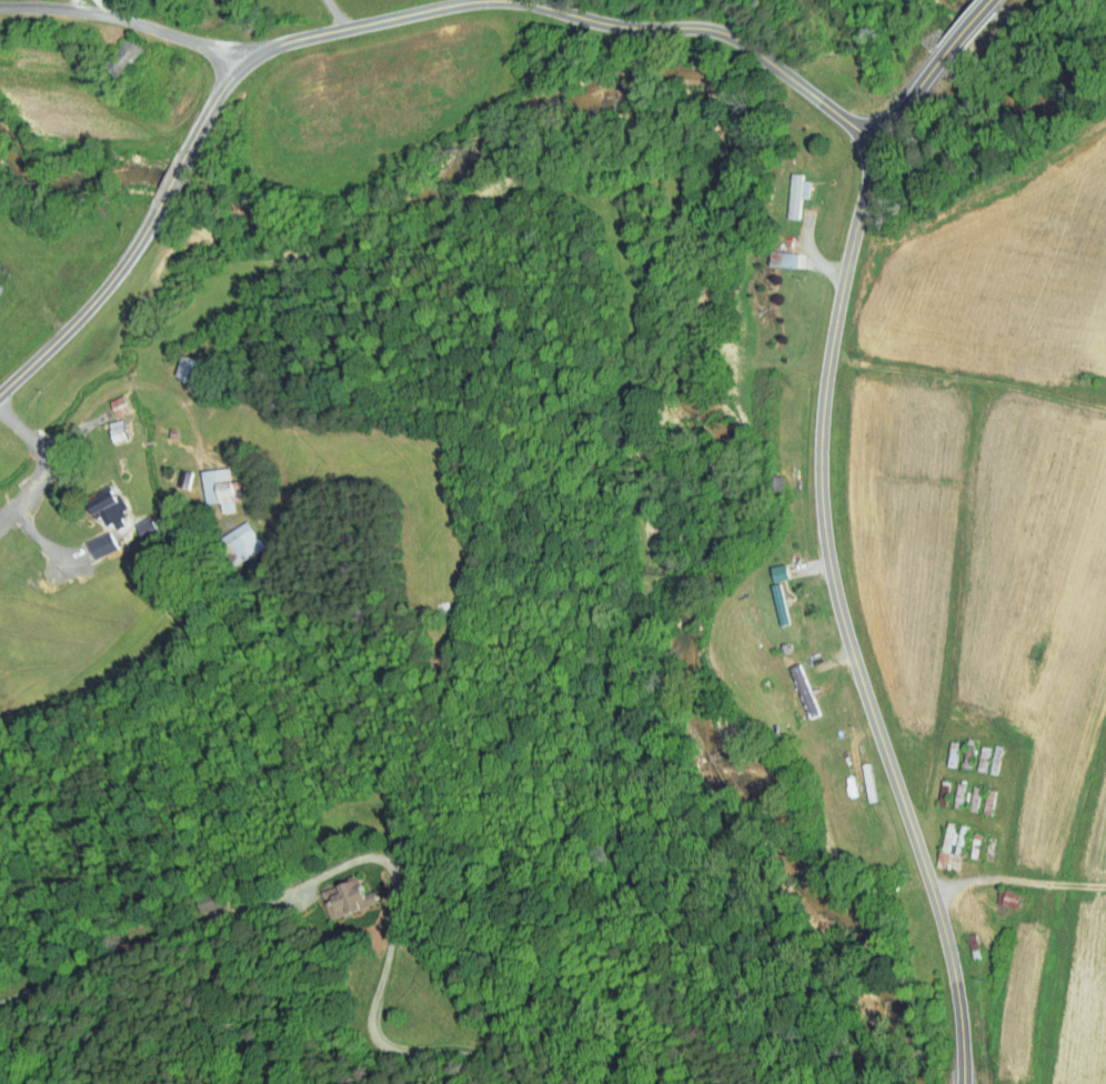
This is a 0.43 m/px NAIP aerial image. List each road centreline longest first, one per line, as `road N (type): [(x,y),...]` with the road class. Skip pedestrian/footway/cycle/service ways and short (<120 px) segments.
road 1 (residential): [(965,1083),(946,933),(843,620),(825,526),(822,438),(832,349),(855,230),(883,144)]
road 2 (residential): [(516,0),(610,24),(702,27),(733,36),(883,144)]
road 3 (residential): [(185,155),(214,100),(254,57),(320,33),(476,0)]
road 4 (residential): [(243,66),(111,14),(0,6)]
road 5 (residential): [(0,395),(101,294),(158,210)]
road 6 (residential): [(883,144),(992,0)]

